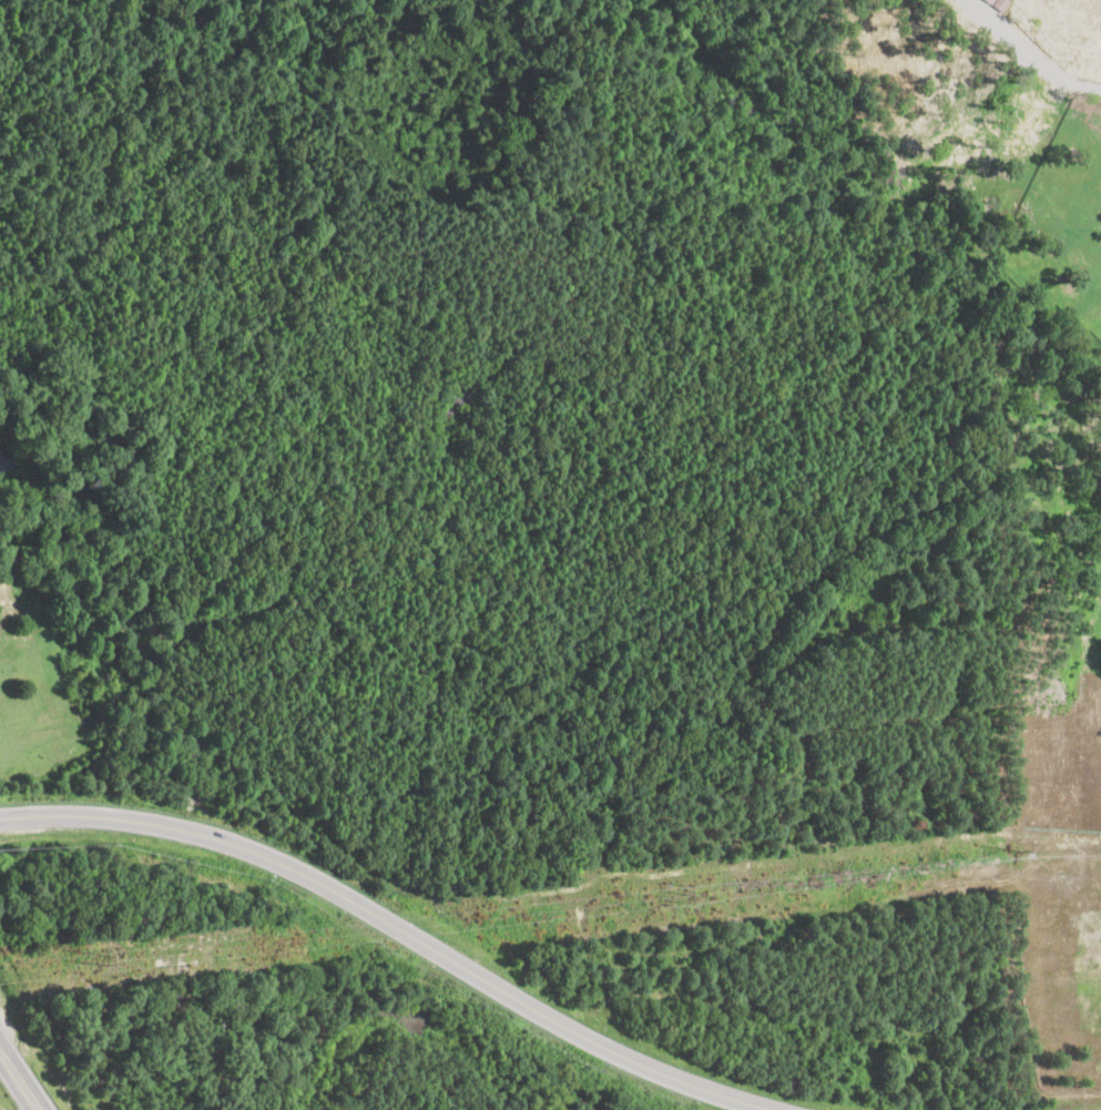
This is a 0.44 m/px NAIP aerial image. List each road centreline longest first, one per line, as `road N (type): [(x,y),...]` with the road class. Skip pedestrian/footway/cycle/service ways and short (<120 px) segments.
road 1 (residential): [(0,817),(118,816),(188,828),(282,865),(645,1063),(781,1109)]

